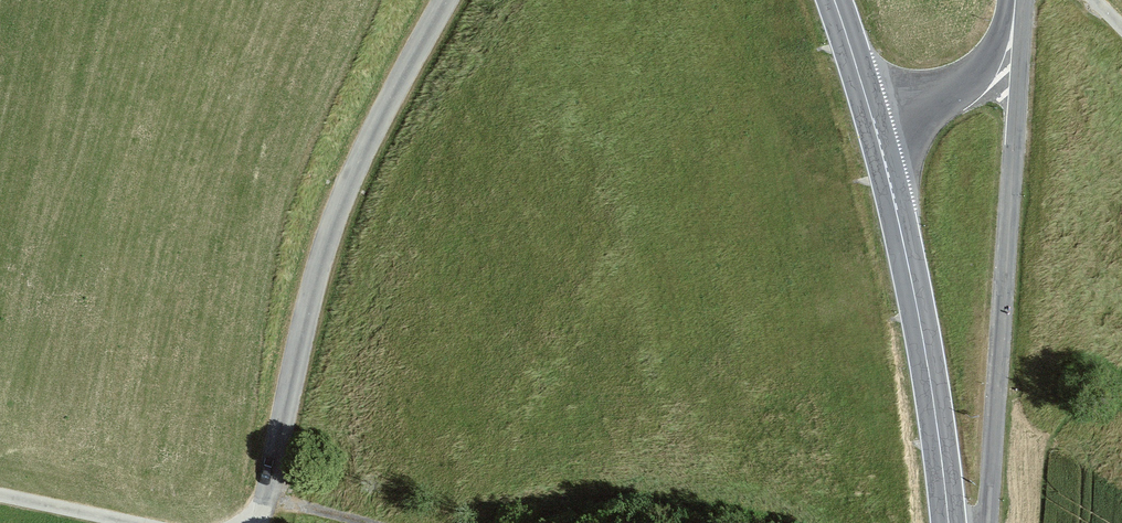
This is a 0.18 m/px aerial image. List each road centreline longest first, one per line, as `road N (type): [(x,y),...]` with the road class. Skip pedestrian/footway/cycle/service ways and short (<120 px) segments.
road 1 (track): [(258,522),(305,318),(345,190),(446,0)]
road 2 (tertiary): [(987,522),(1022,0)]
road 3 (primary): [(877,131),(920,325),(948,522)]
road 4 (tertiary): [(1008,0),(980,69),(877,131)]
road 5 (primary): [(834,0),(877,131)]
road 6 (track): [(0,496),(134,522)]

